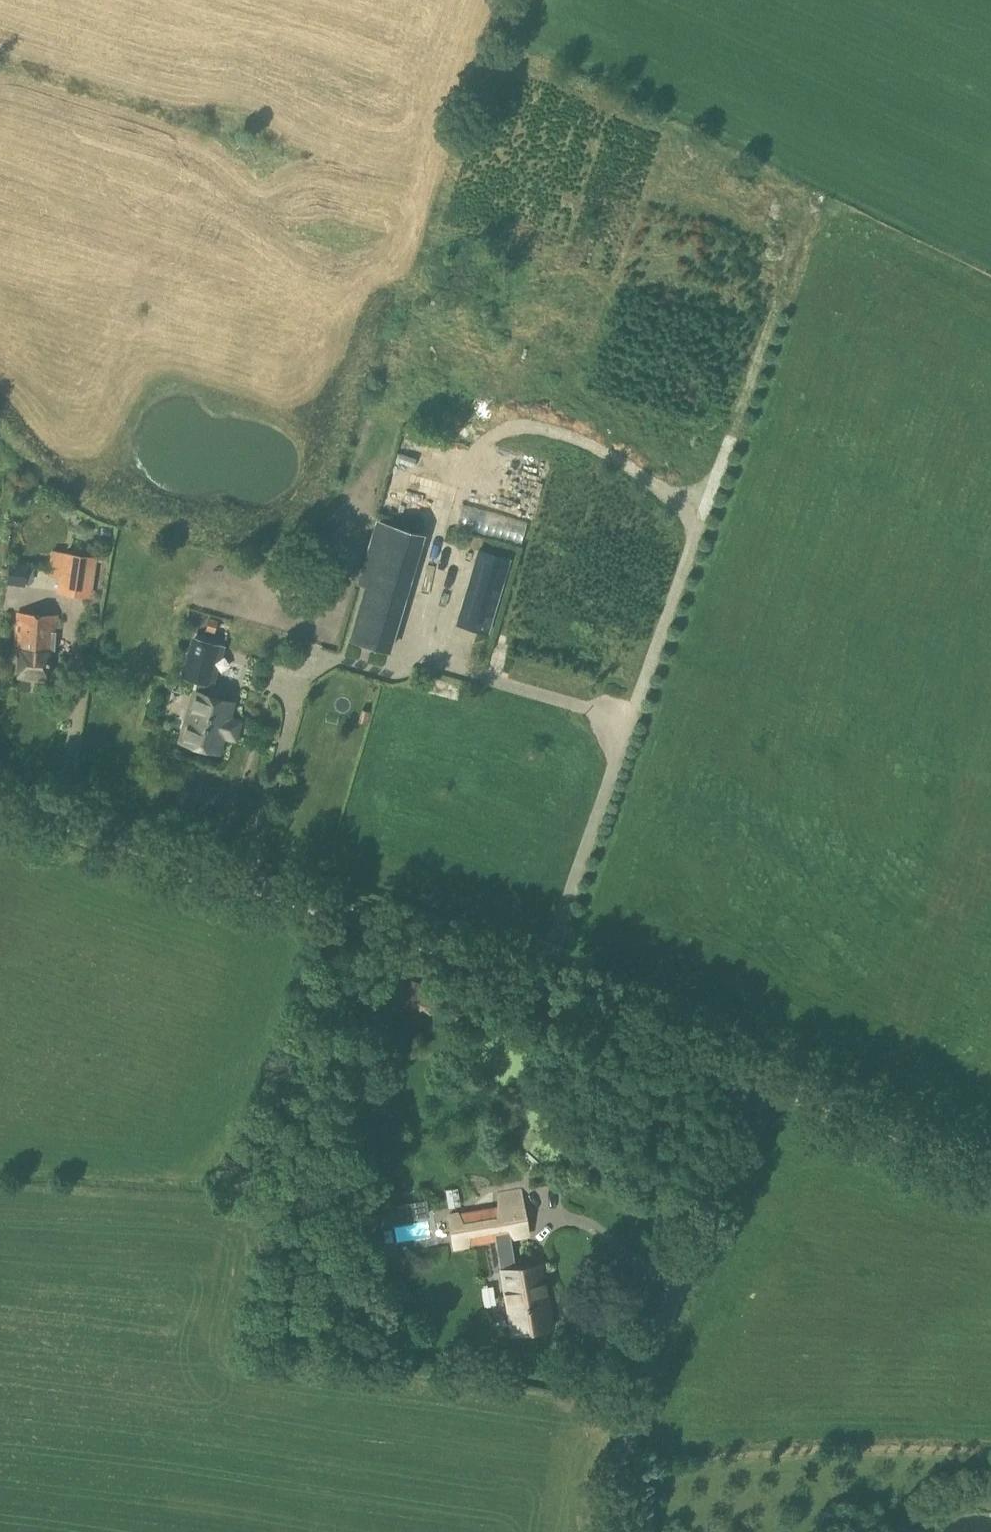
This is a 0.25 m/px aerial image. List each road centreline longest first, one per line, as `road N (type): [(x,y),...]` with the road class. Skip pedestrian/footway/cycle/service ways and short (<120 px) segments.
road 1 (unclassified): [(766,1077),(431,944),(0,799)]
road 2 (unclassified): [(617,1531),(615,1463),(642,1378),(766,1077)]
road 3 (unclassified): [(990,1170),(766,1077)]

